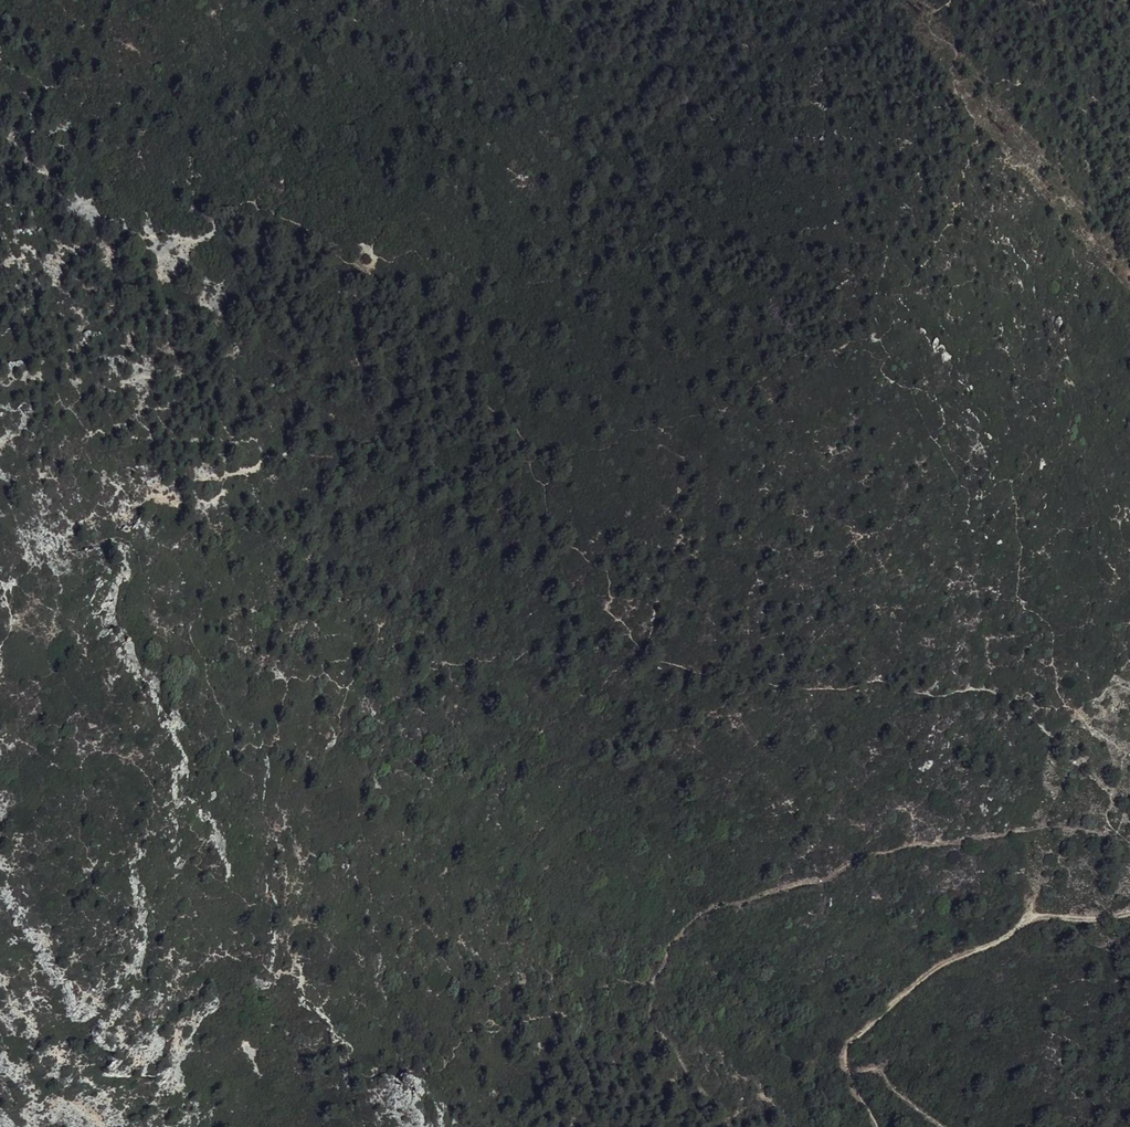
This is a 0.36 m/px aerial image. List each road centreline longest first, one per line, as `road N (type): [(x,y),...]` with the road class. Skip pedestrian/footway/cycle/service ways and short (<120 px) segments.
road 1 (track): [(1129,912),(1102,920),(1031,917),(934,970),(894,1004),(843,1057),(876,1126)]

